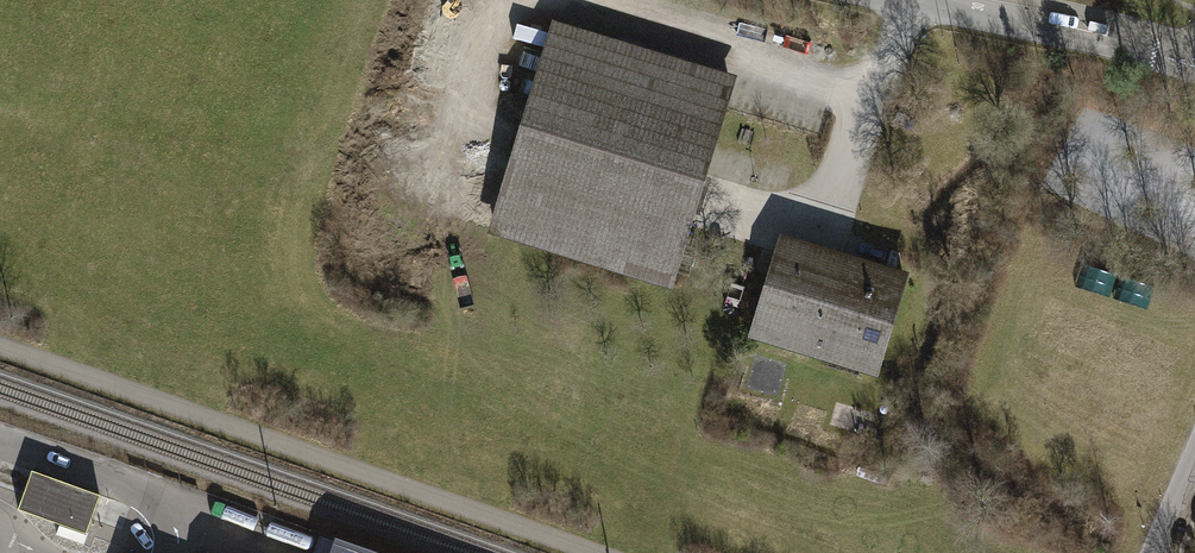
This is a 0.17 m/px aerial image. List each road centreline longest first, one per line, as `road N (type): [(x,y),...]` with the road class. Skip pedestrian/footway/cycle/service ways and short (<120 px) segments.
road 1 (residential): [(1194,51),(897,0)]

